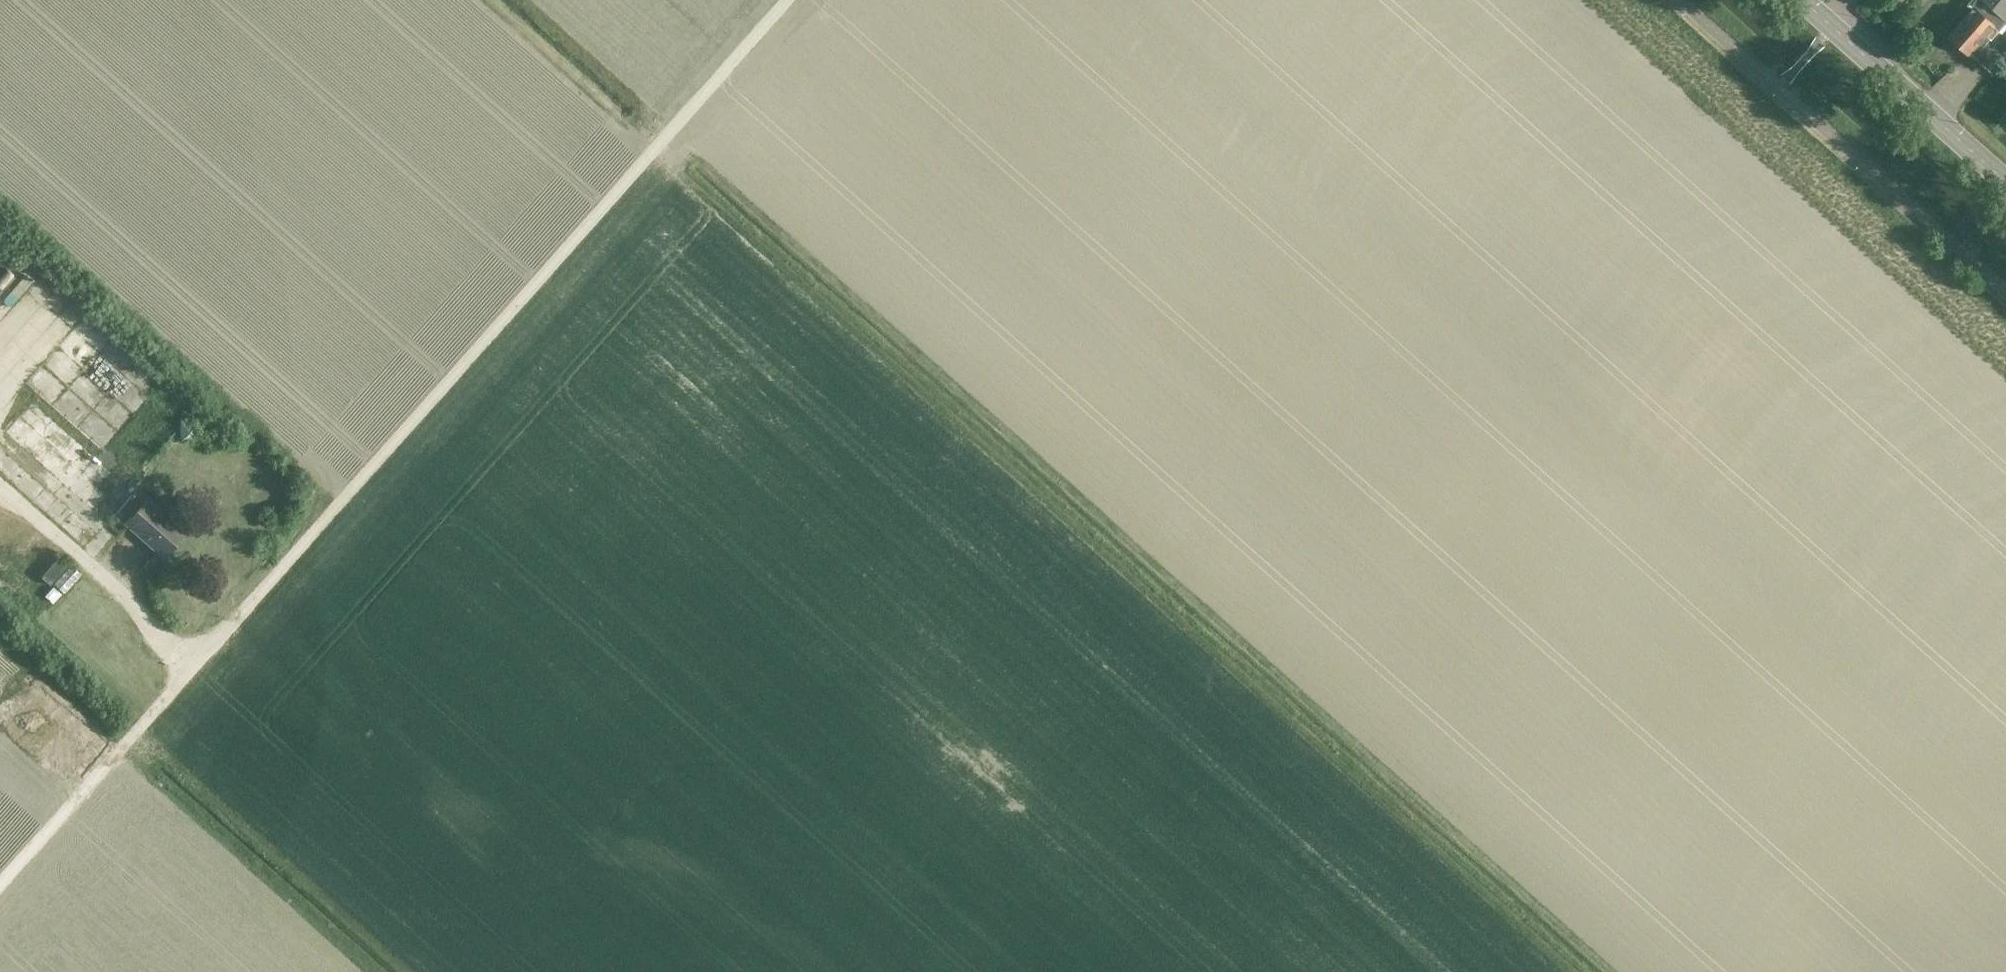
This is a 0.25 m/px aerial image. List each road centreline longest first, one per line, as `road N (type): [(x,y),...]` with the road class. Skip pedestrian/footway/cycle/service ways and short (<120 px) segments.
road 1 (track): [(0,881),(787,0)]
road 2 (tertiary): [(2005,183),(1801,0)]

